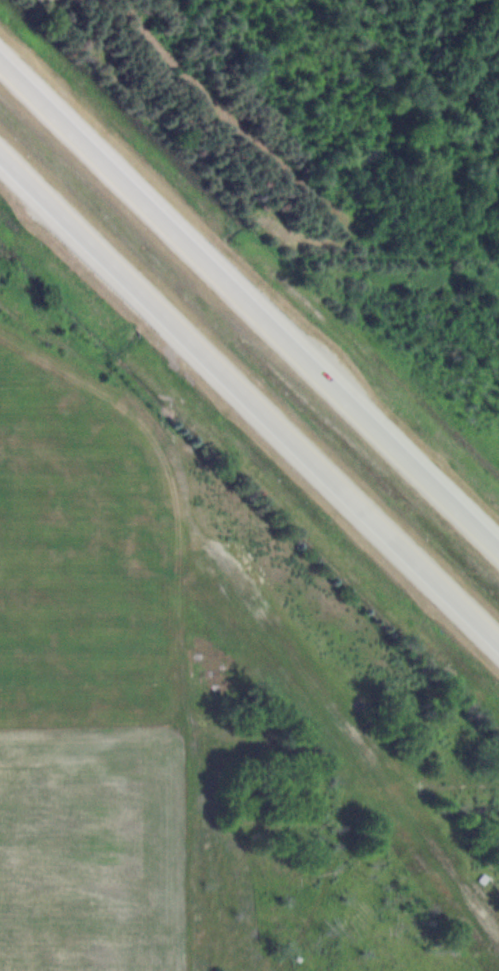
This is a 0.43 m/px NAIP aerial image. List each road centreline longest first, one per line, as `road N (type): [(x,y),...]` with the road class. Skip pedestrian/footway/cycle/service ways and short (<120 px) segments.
road 1 (motorway): [(0,152),(498,642)]
road 2 (motorway): [(498,548),(0,60)]

